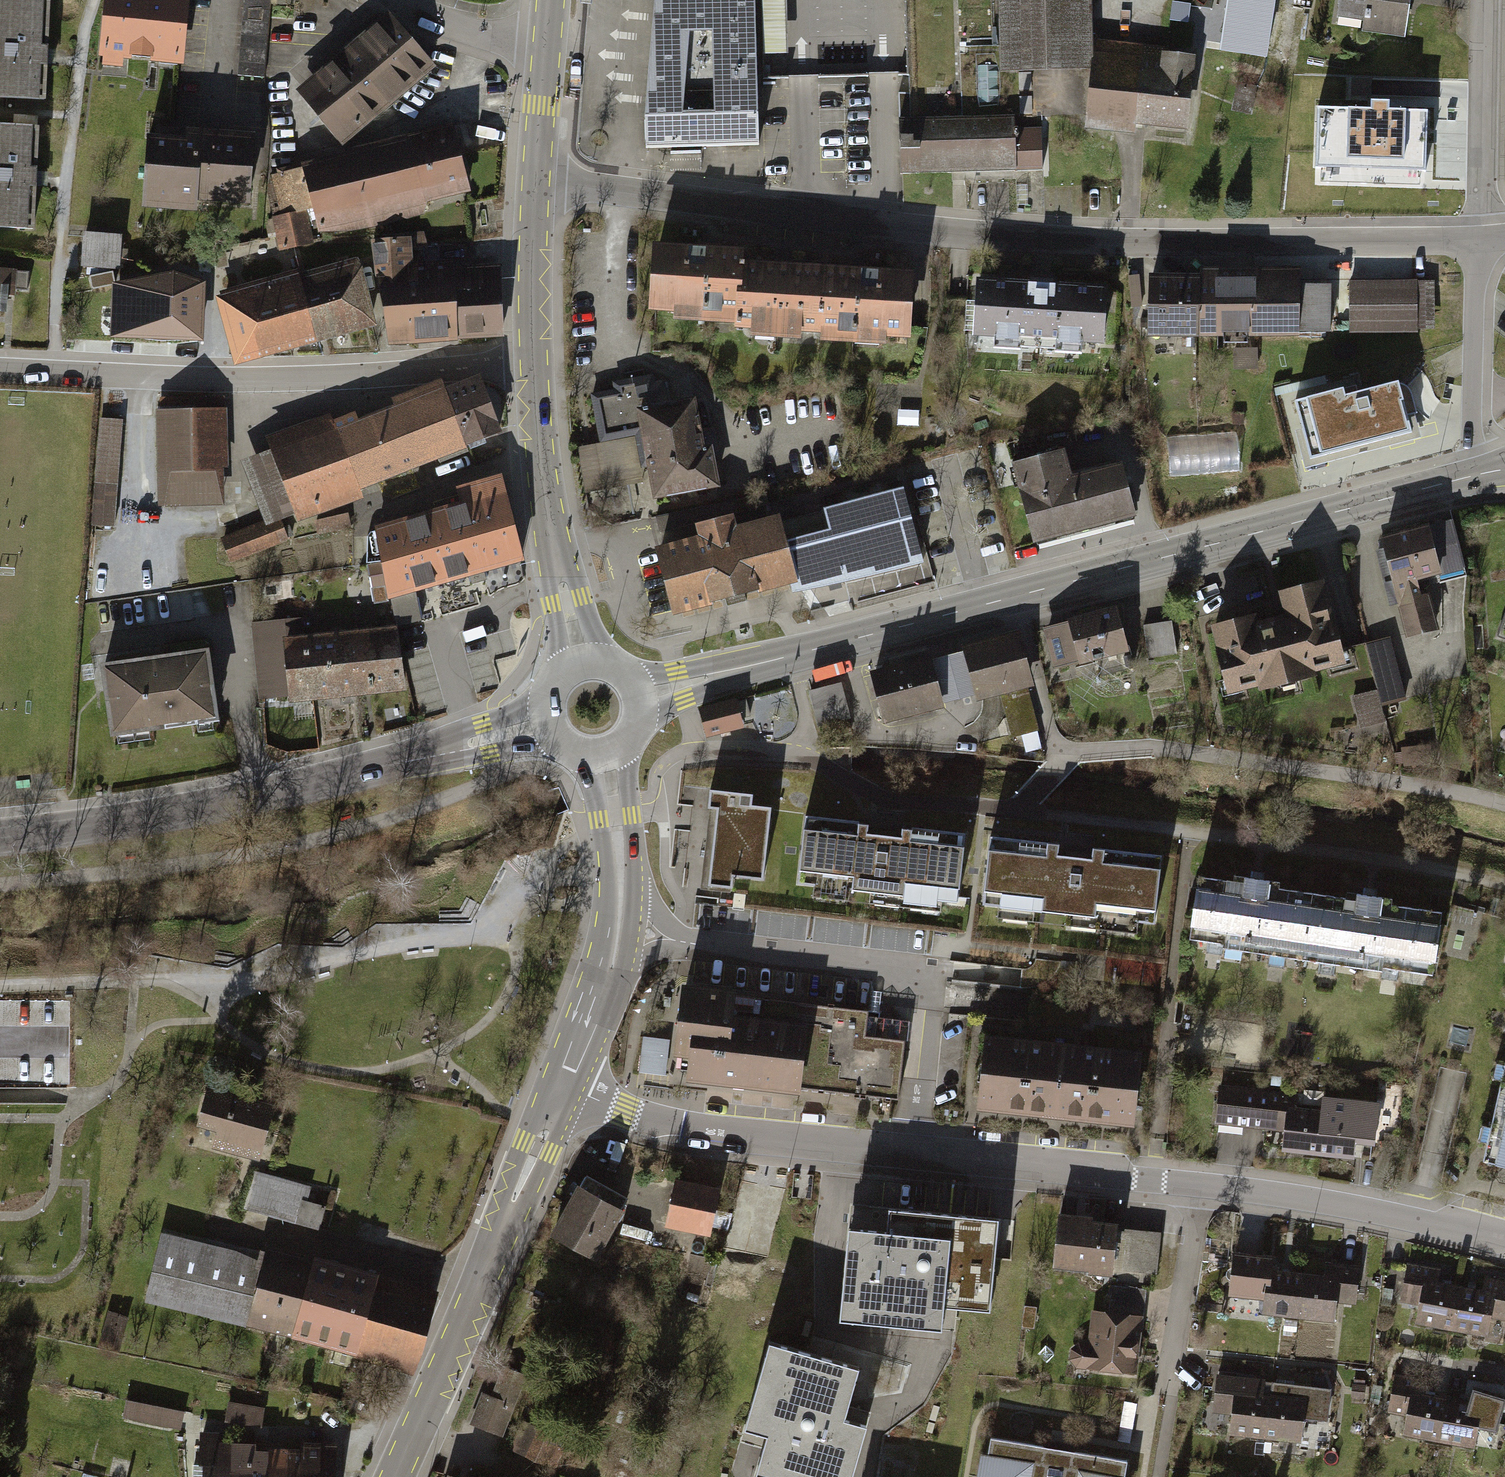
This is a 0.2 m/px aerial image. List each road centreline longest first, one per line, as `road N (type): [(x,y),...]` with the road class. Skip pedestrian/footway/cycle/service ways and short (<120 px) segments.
road 1 (residential): [(537,186),(893,229),(1088,243),(1480,241)]
road 2 (secondary): [(636,693),(1489,472)]
road 3 (residential): [(566,1085),(650,1120),(709,1133),(1194,1184)]
road 4 (secondary): [(0,837),(199,808),(551,721)]
road 5 (residential): [(0,370),(253,378),(534,365)]
road 6 (track): [(1504,885),(1013,809)]
road 7 (secondary): [(394,1476),(566,1085)]
road 8 (secondary): [(566,1085),(614,999),(628,939),(632,842),(623,743)]
road 9 (secondary): [(575,749),(590,779),(606,882),(566,1085)]
road 10 (residential): [(1194,1184),(1504,1238)]
road 11 (secondary): [(534,365),(544,481),(582,665)]
road 12 (residential): [(1480,241),(1485,0)]
road 13 (residential): [(1489,472),(1480,410),(1480,241)]
road 14 (residential): [(1194,1184),(1173,1393)]
road 15 (secondary): [(537,186),(534,365)]
road 16 (residential): [(402,0),(438,26),(548,42)]
road 17 (secondary): [(548,42),(537,186)]

